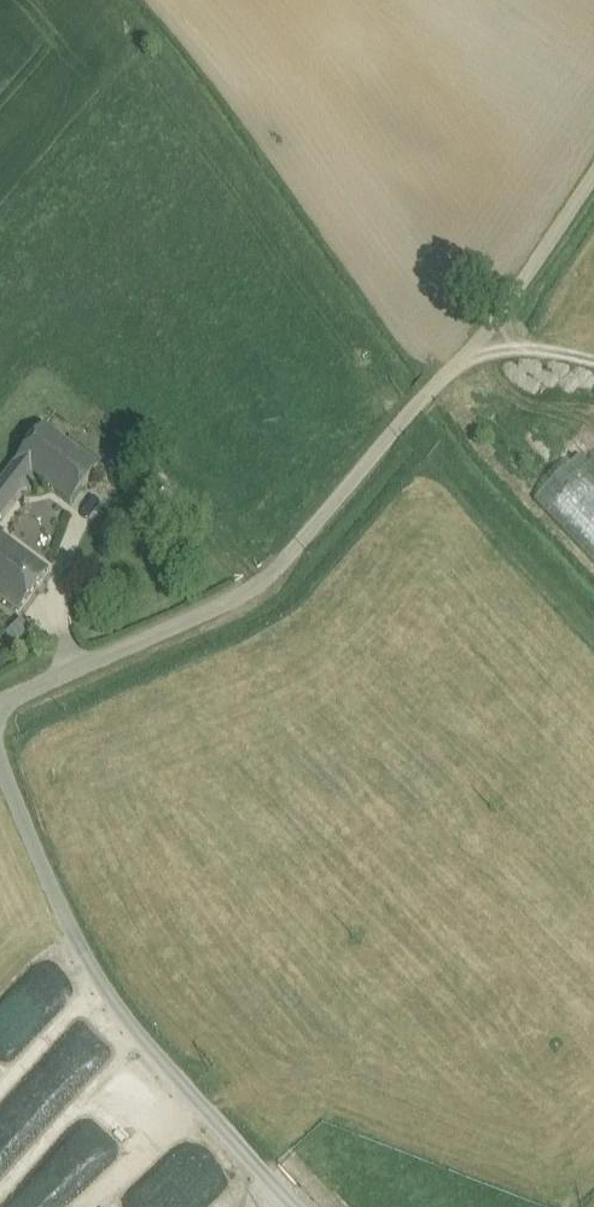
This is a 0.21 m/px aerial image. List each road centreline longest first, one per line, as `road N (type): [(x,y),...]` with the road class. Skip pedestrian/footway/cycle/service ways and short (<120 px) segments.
road 1 (unclassified): [(0,698),(282,564),(531,278),(593,184)]
road 2 (unclassified): [(311,1206),(148,1041),(76,910),(0,740)]

